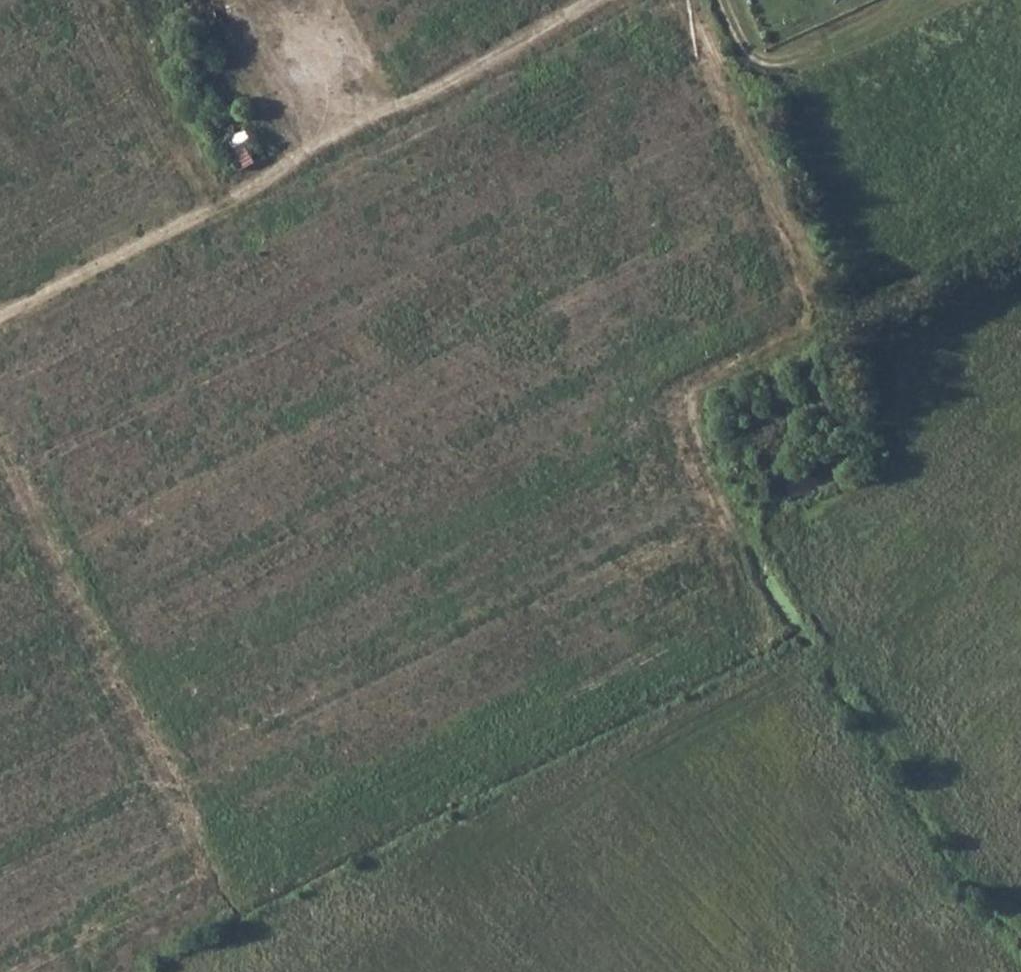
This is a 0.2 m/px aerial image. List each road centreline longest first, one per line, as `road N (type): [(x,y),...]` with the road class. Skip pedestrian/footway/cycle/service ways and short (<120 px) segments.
road 1 (track): [(0,320),(588,0)]

